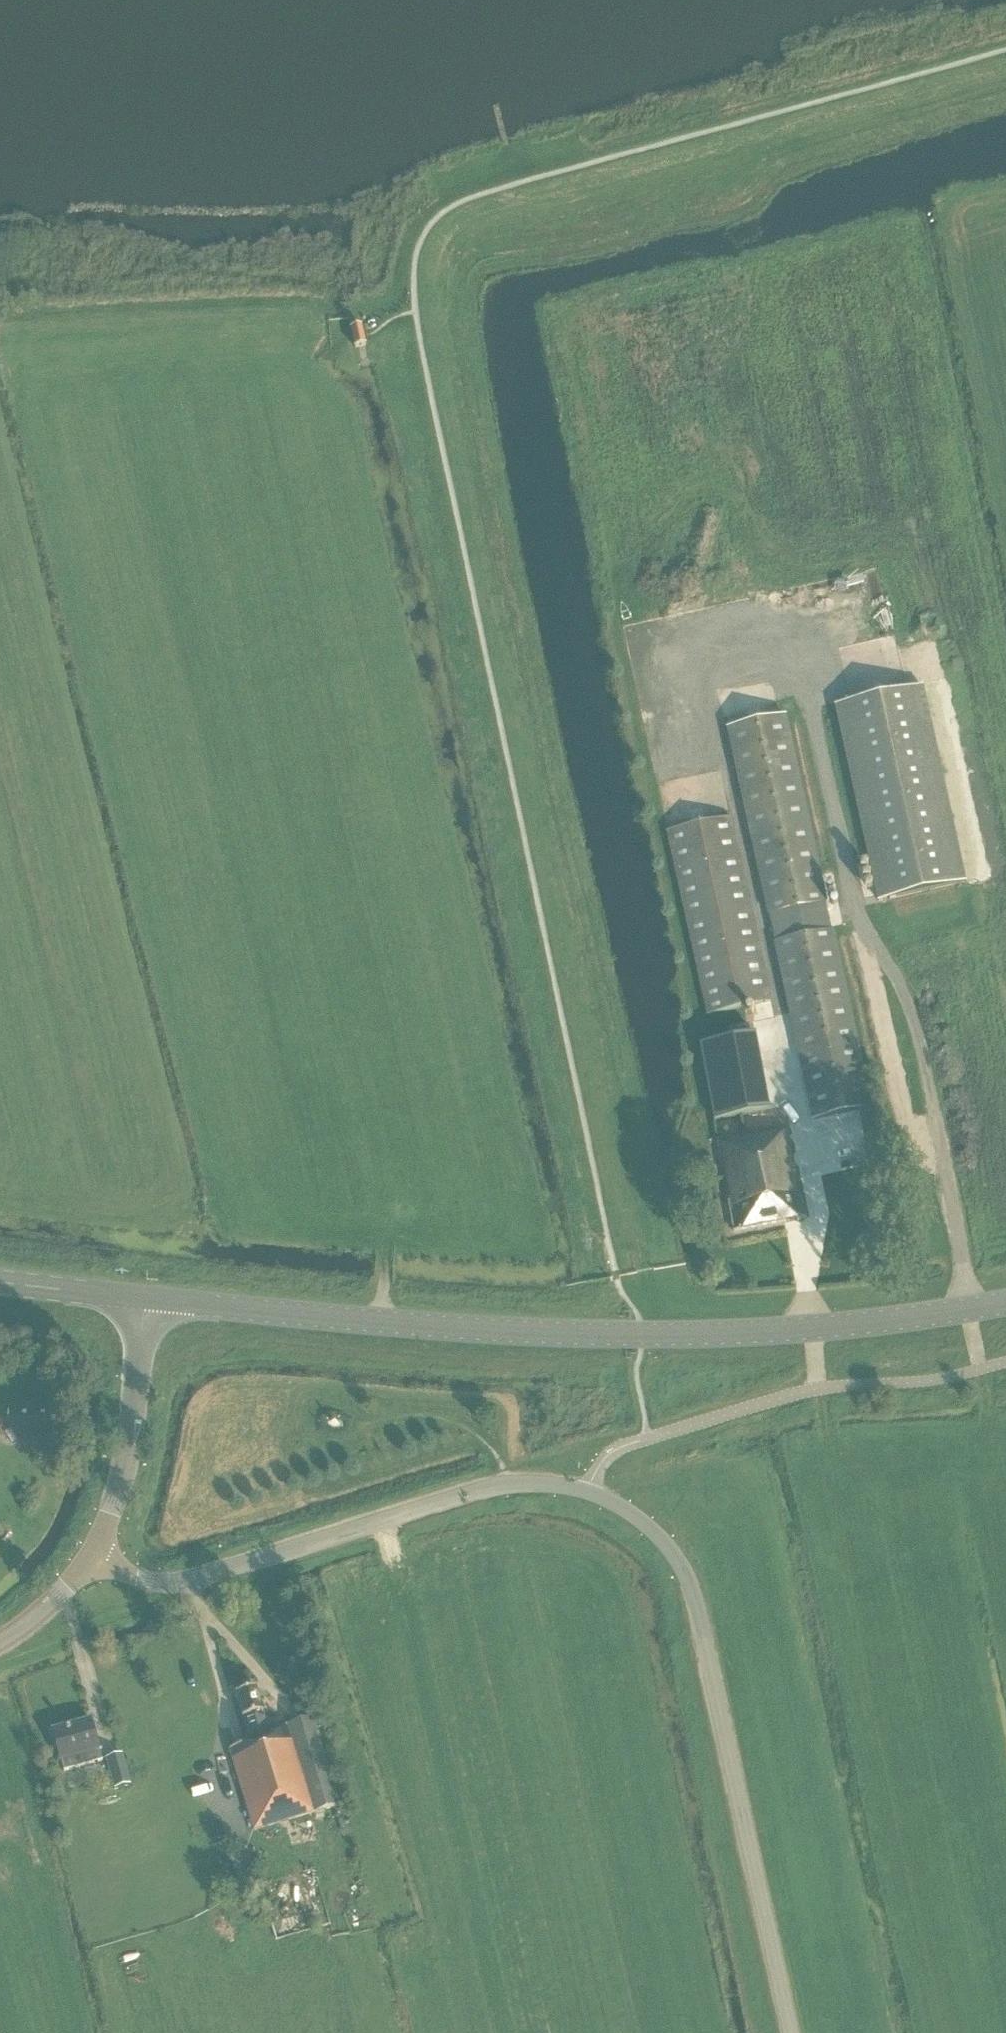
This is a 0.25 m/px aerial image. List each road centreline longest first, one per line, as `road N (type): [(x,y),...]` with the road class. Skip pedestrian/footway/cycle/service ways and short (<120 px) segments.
road 1 (unclassified): [(92,1556),(136,1576),(188,1579),(510,1483),(562,1484),(624,1510),(656,1533),(699,1602),(787,2032)]
road 2 (secondary): [(814,1330),(549,1332),(148,1297)]
road 3 (tertiary): [(92,1556),(126,1469),(148,1297)]
road 4 (secondary): [(814,1330),(1005,1305)]
road 5 (secondary): [(148,1297),(0,1279)]
road 6 (tertiary): [(0,1637),(92,1556)]

